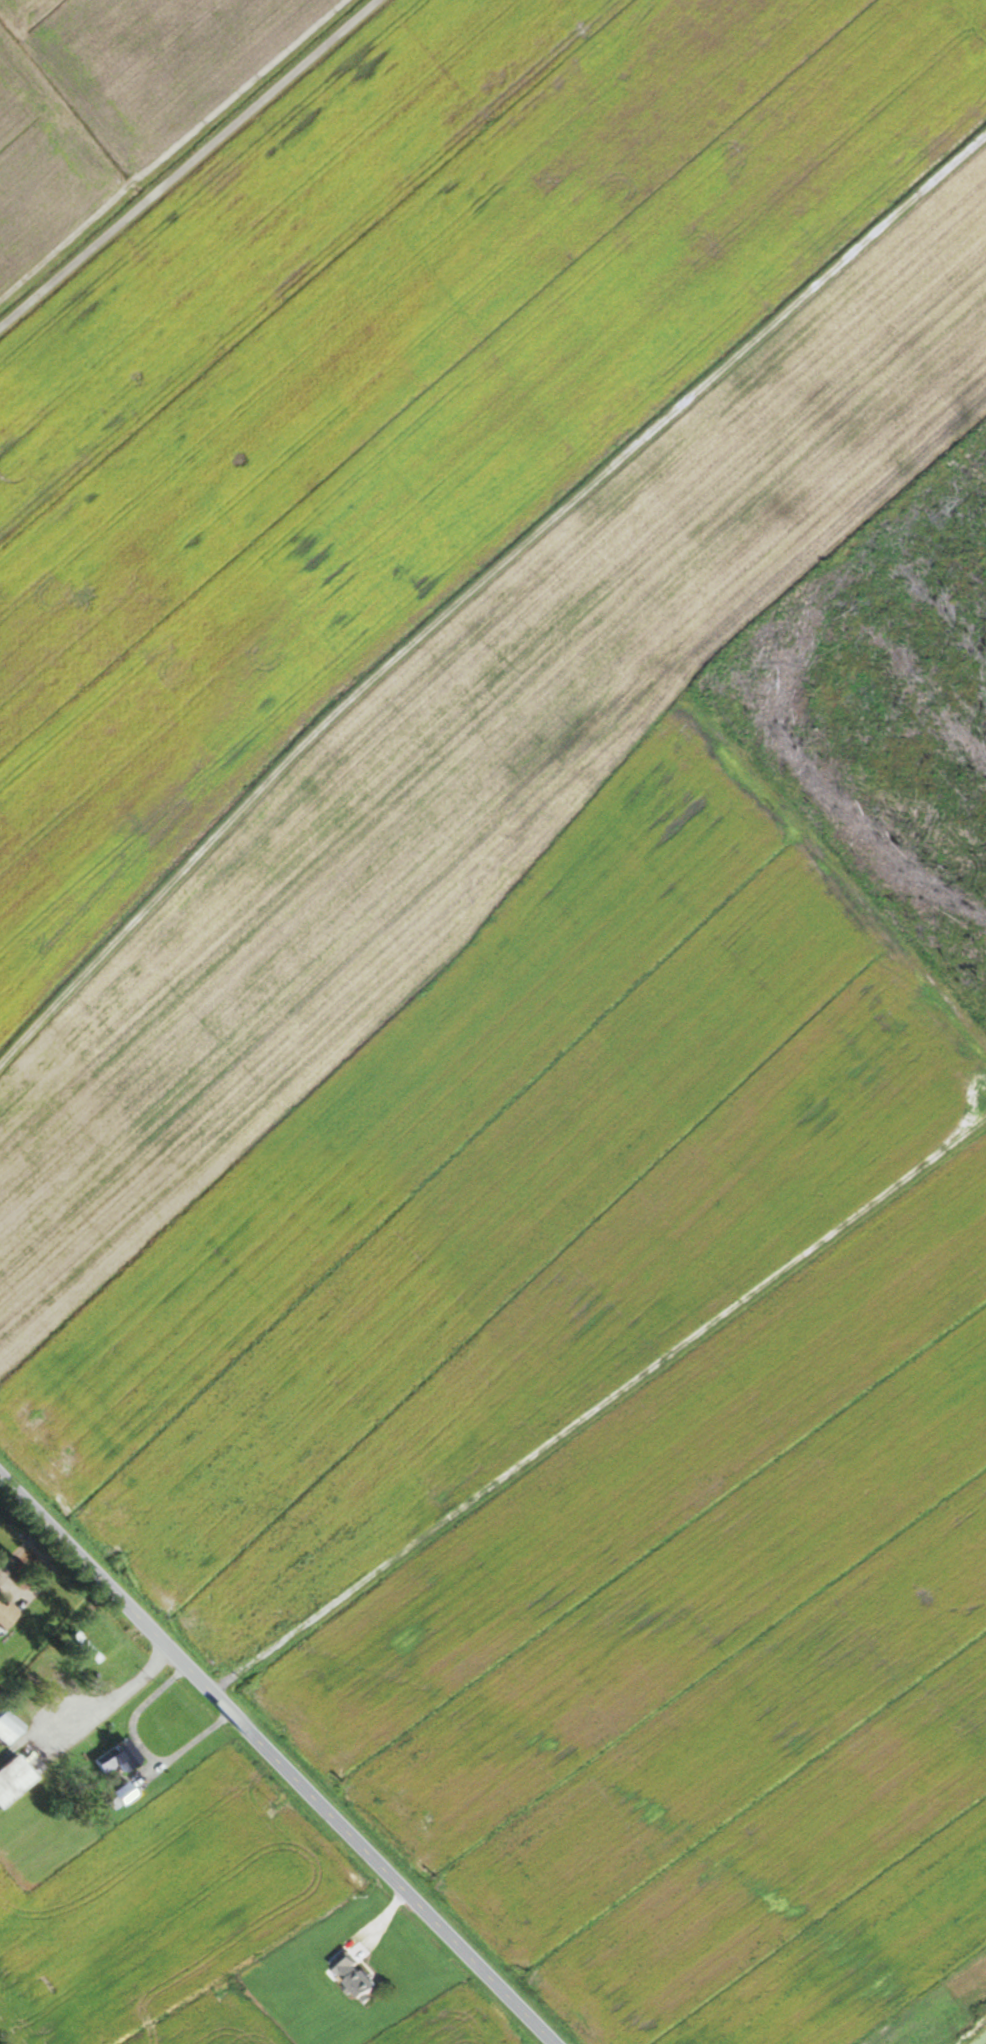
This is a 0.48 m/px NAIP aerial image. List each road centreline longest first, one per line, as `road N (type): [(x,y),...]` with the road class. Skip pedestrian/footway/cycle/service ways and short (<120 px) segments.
road 1 (residential): [(0,1060),(335,712),(985,137)]
road 2 (secondary): [(550,2043),(0,1480)]
road 3 (track): [(378,0),(0,328)]

